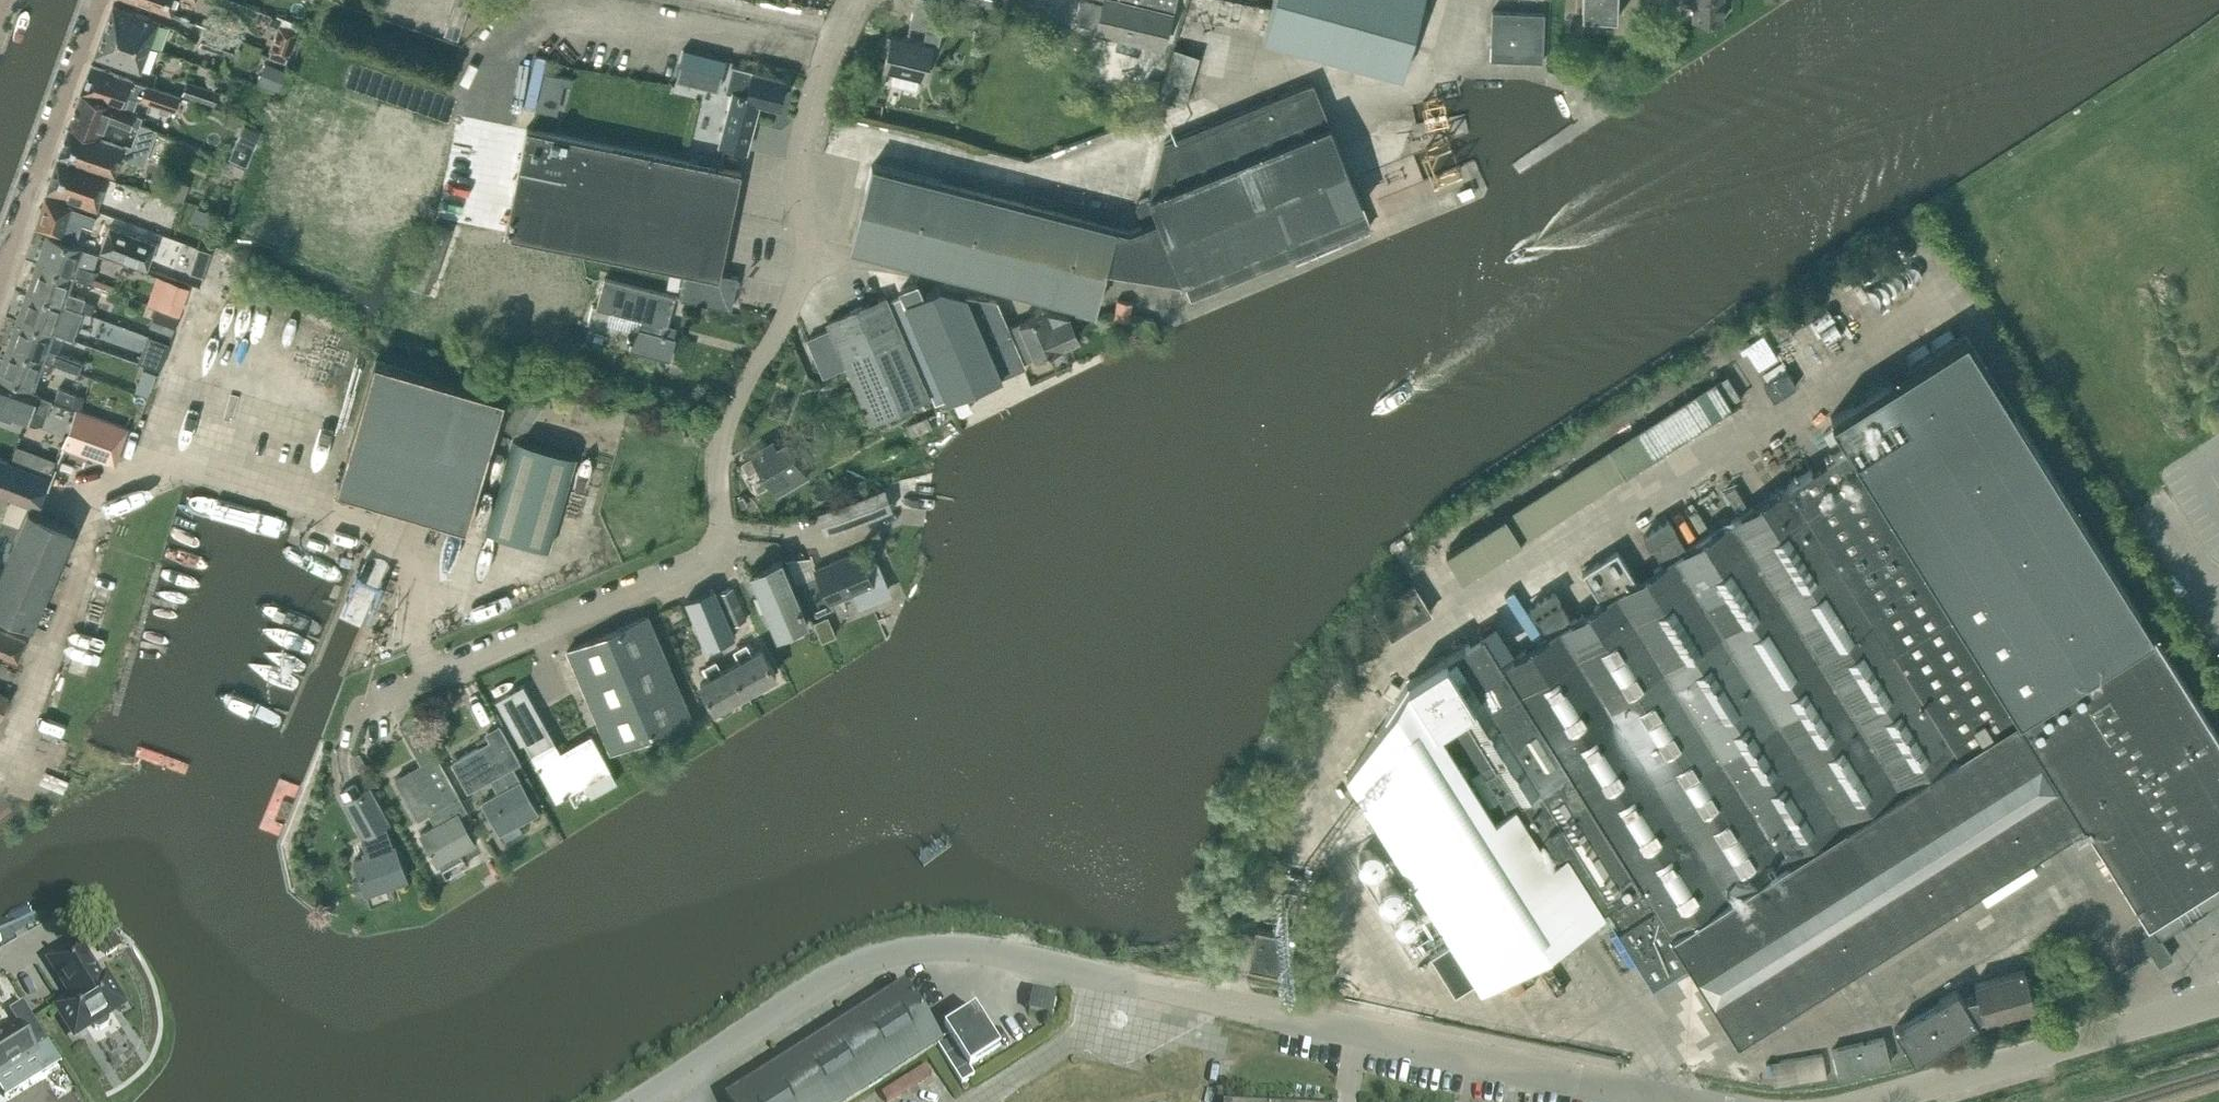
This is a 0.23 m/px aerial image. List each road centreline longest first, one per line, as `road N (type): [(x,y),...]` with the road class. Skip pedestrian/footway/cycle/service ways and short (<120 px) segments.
road 1 (unclassified): [(634,1101),(839,973),(888,951),(949,946),(1692,1101)]
road 2 (unclassified): [(348,742),(369,706),(687,570),(715,547),(729,423),(796,299),(807,241),(800,183),(805,129),(835,36),(856,0)]
road 3 (unclassified): [(1875,1101),(2218,1003)]
road 4 (residential): [(0,286),(102,0)]

